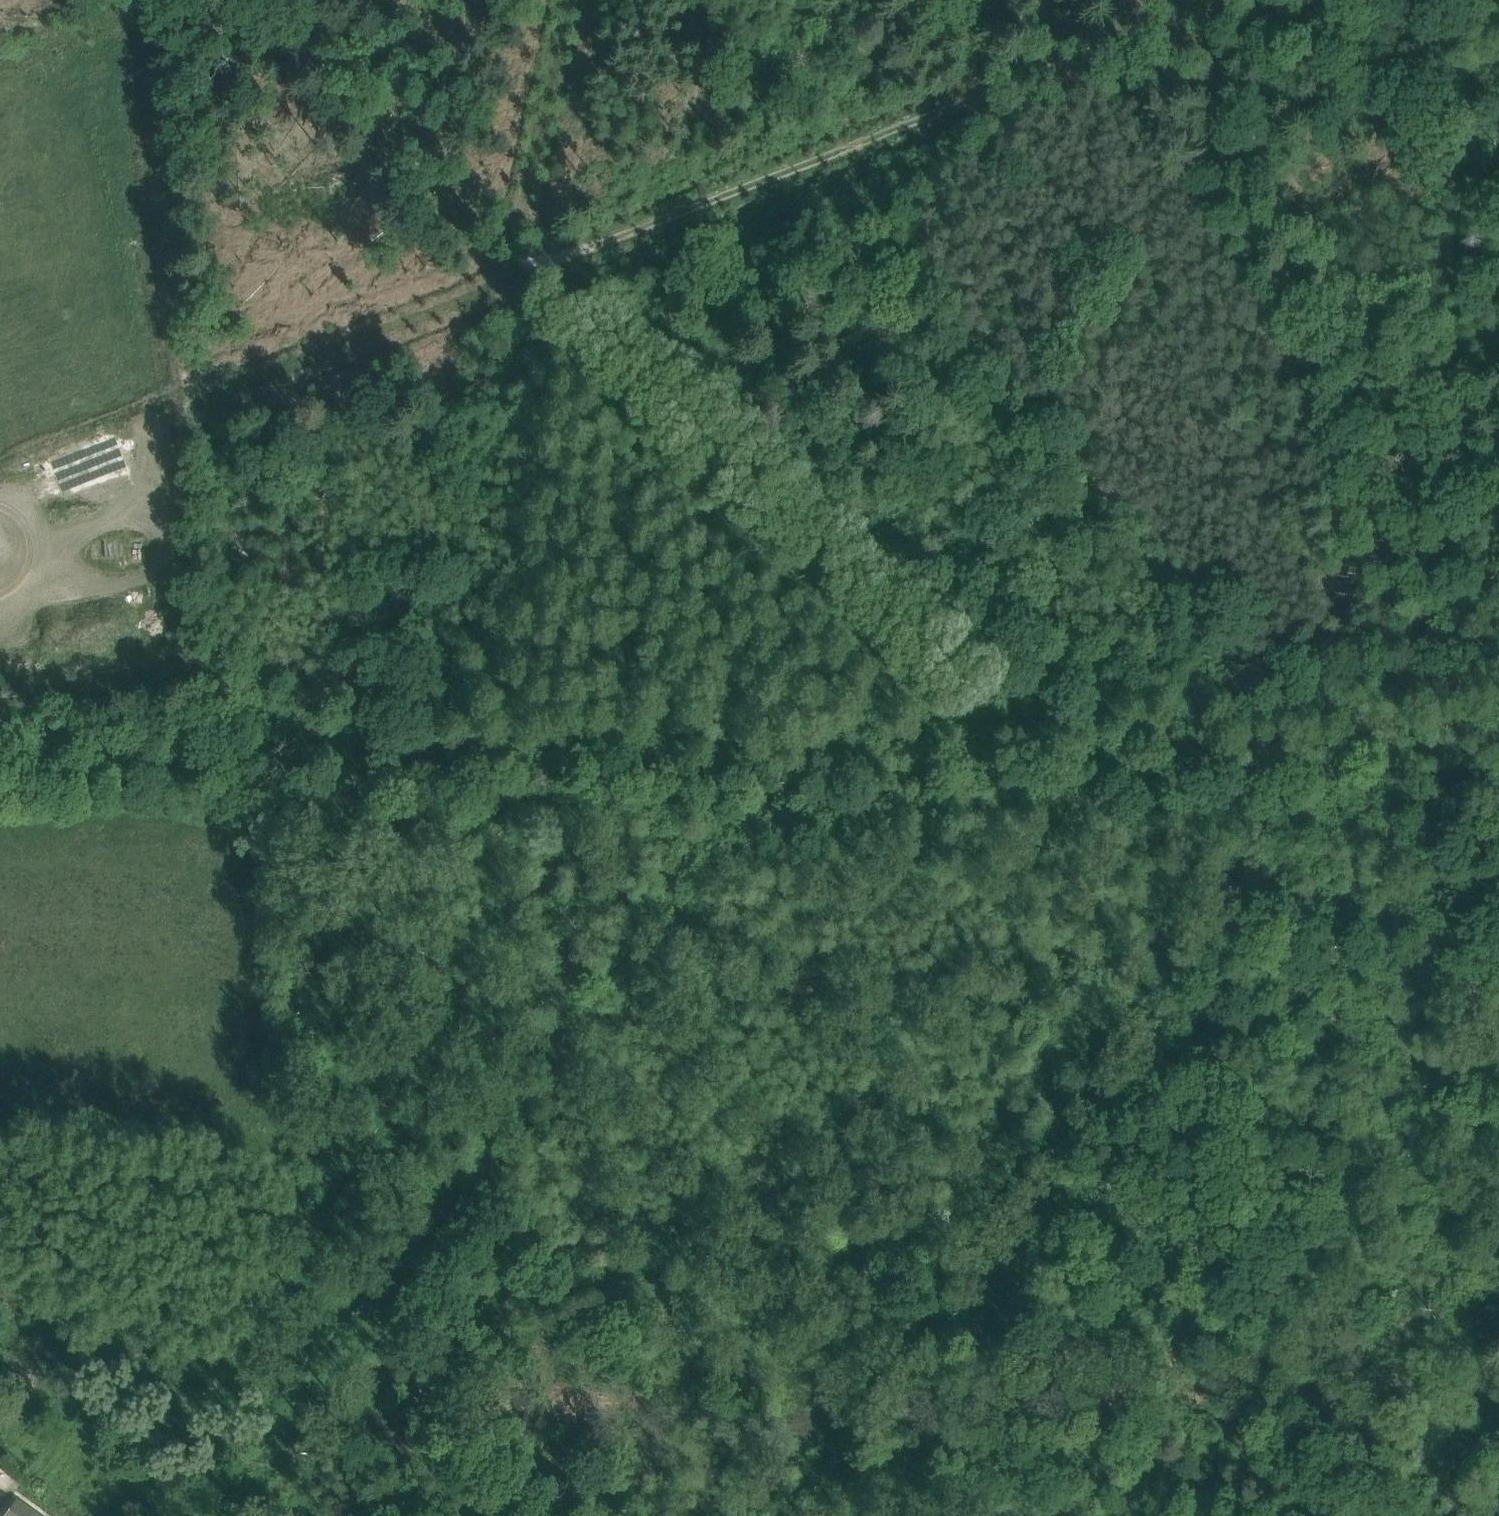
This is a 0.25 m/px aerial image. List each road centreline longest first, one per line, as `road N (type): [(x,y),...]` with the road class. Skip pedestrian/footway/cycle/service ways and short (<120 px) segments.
road 1 (track): [(254,0),(527,276),(1228,0)]
road 2 (track): [(527,276),(0,478)]

